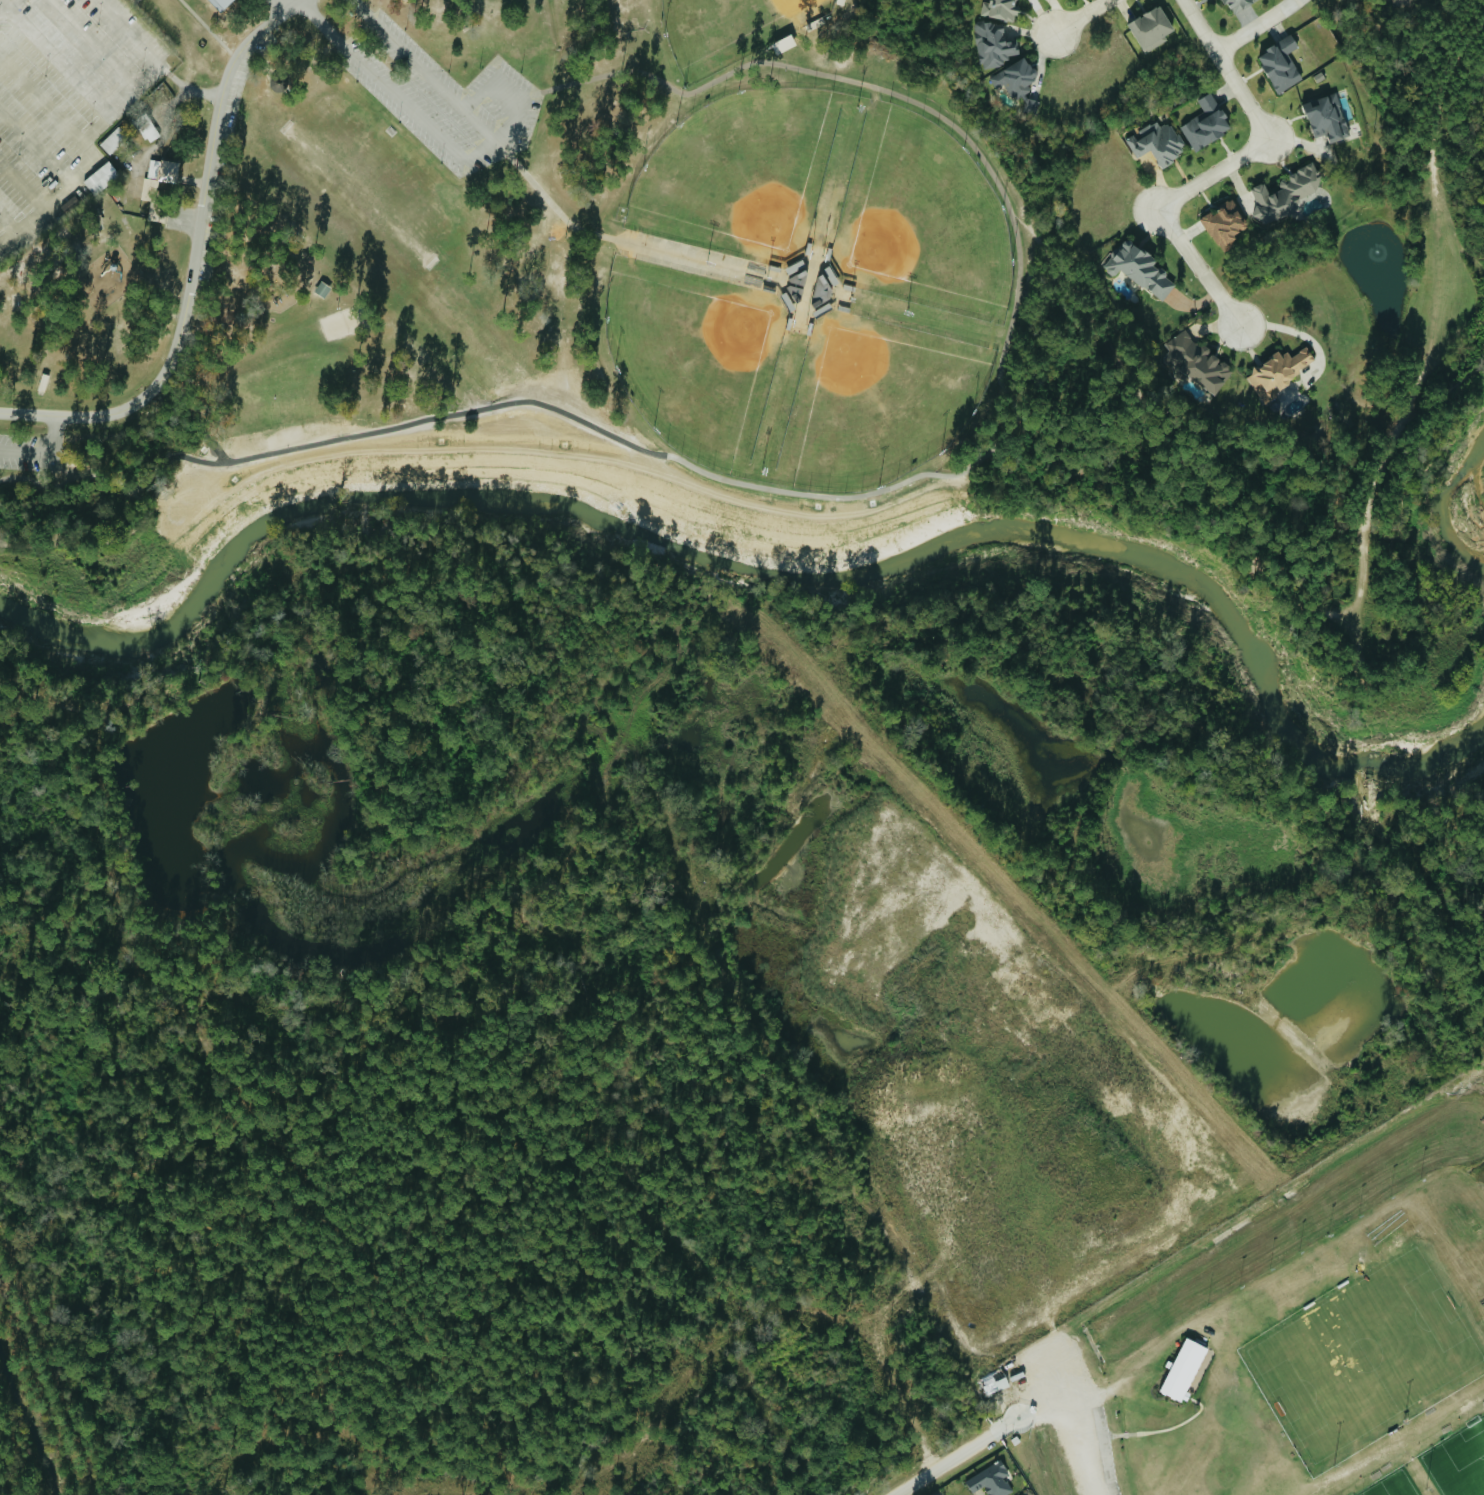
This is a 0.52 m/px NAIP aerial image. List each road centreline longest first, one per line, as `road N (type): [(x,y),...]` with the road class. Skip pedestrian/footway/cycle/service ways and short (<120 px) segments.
road 1 (residential): [(1183,0),(1272,140),(1161,207)]
road 2 (residential): [(896,1494),(1023,1414)]
road 3 (residential): [(1161,207),(1241,327)]

